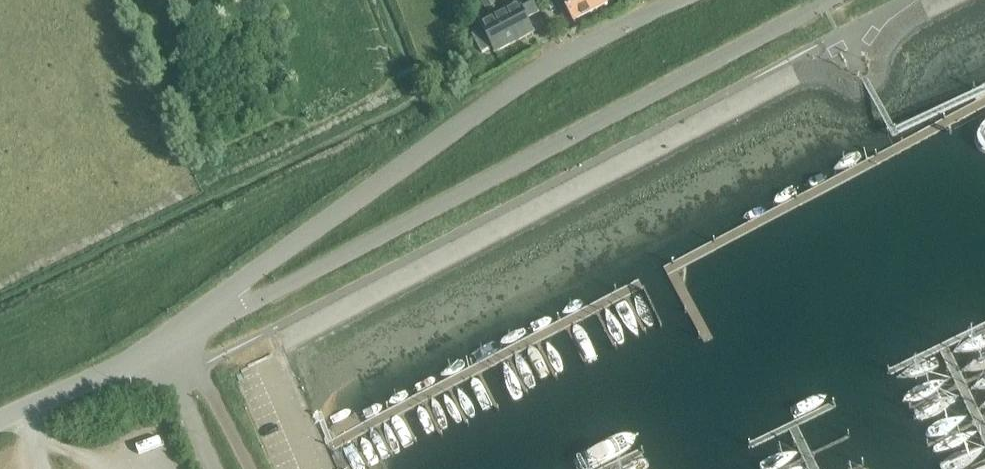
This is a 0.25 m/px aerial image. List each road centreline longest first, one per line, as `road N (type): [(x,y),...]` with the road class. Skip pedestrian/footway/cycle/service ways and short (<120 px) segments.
road 1 (unclassified): [(217,323),(832,0)]
road 2 (unclassified): [(217,323),(225,295),(478,108),(667,0)]
road 3 (unclassified): [(0,422),(159,353)]
road 4 (unclassified): [(210,468),(159,353)]

